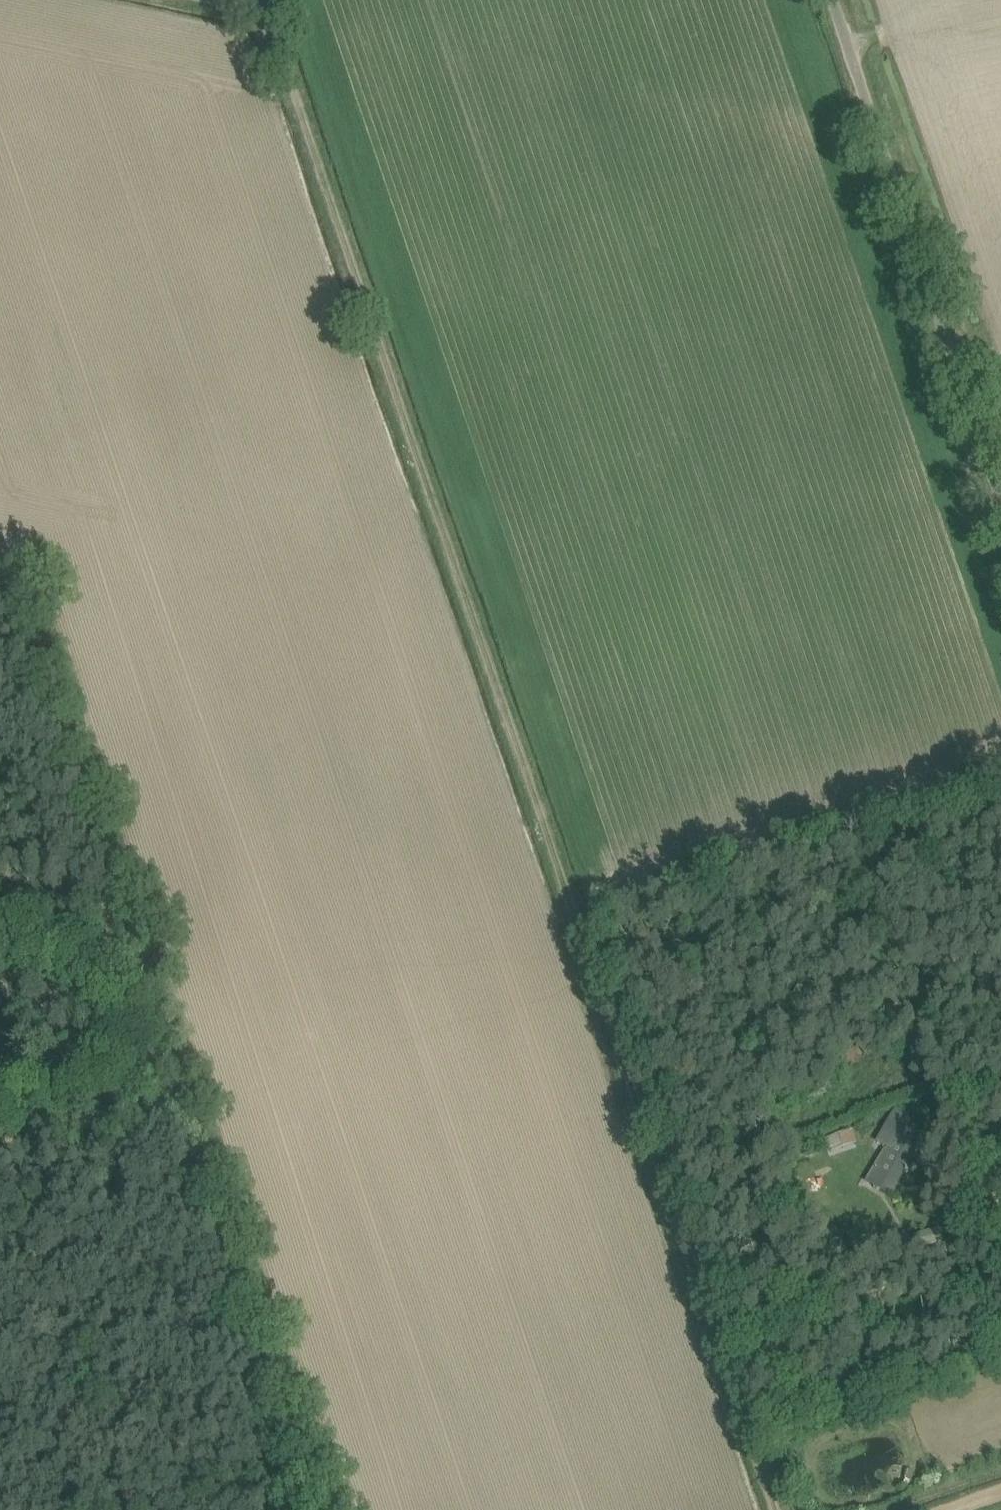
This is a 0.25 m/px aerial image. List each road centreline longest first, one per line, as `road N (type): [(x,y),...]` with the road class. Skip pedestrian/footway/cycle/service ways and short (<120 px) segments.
road 1 (unclassified): [(1000,508),(832,0)]

